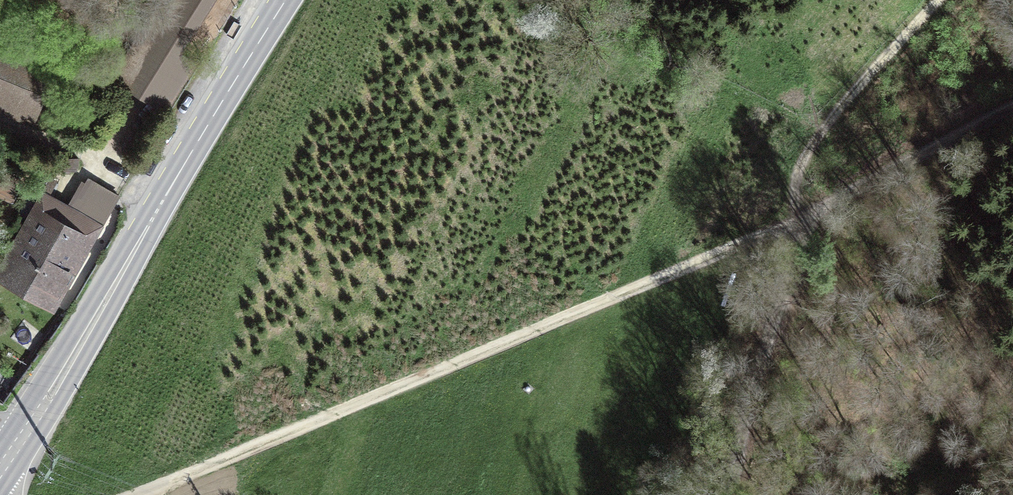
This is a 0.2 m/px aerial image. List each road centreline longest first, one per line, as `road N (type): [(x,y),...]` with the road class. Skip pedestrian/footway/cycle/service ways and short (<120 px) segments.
road 1 (track): [(133,494),(795,220)]
road 2 (tertiary): [(285,0),(0,471)]
road 3 (track): [(1012,492),(838,381),(806,354),(785,313)]
road 4 (track): [(735,494),(805,259),(795,220)]
road 5 (track): [(938,0),(803,159),(795,220)]
road 6 (track): [(795,220),(1012,107)]
road 7 (track): [(165,197),(0,125)]

